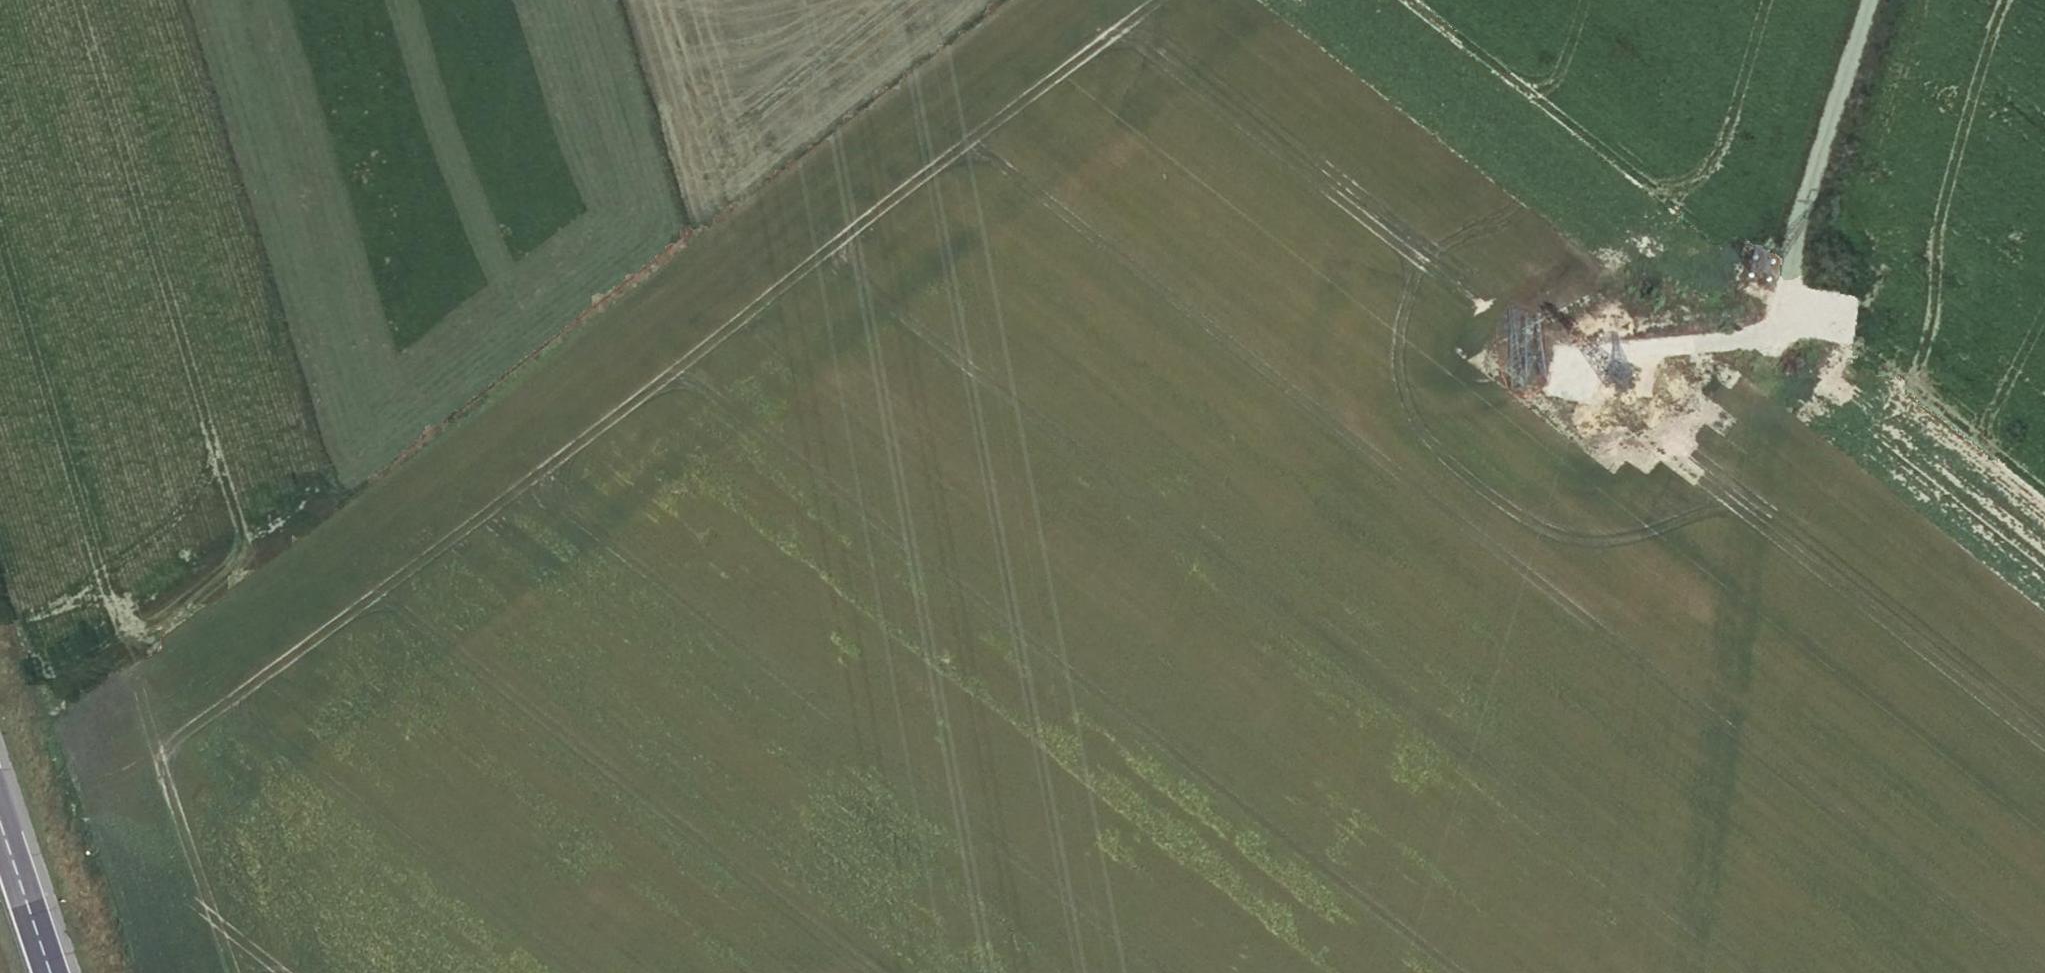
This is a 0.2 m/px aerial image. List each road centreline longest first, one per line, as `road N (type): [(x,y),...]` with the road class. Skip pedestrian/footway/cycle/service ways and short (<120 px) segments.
road 1 (track): [(1872,0),(1813,183),(1778,334),(1579,361)]
road 2 (motorway): [(48,972),(0,828)]

